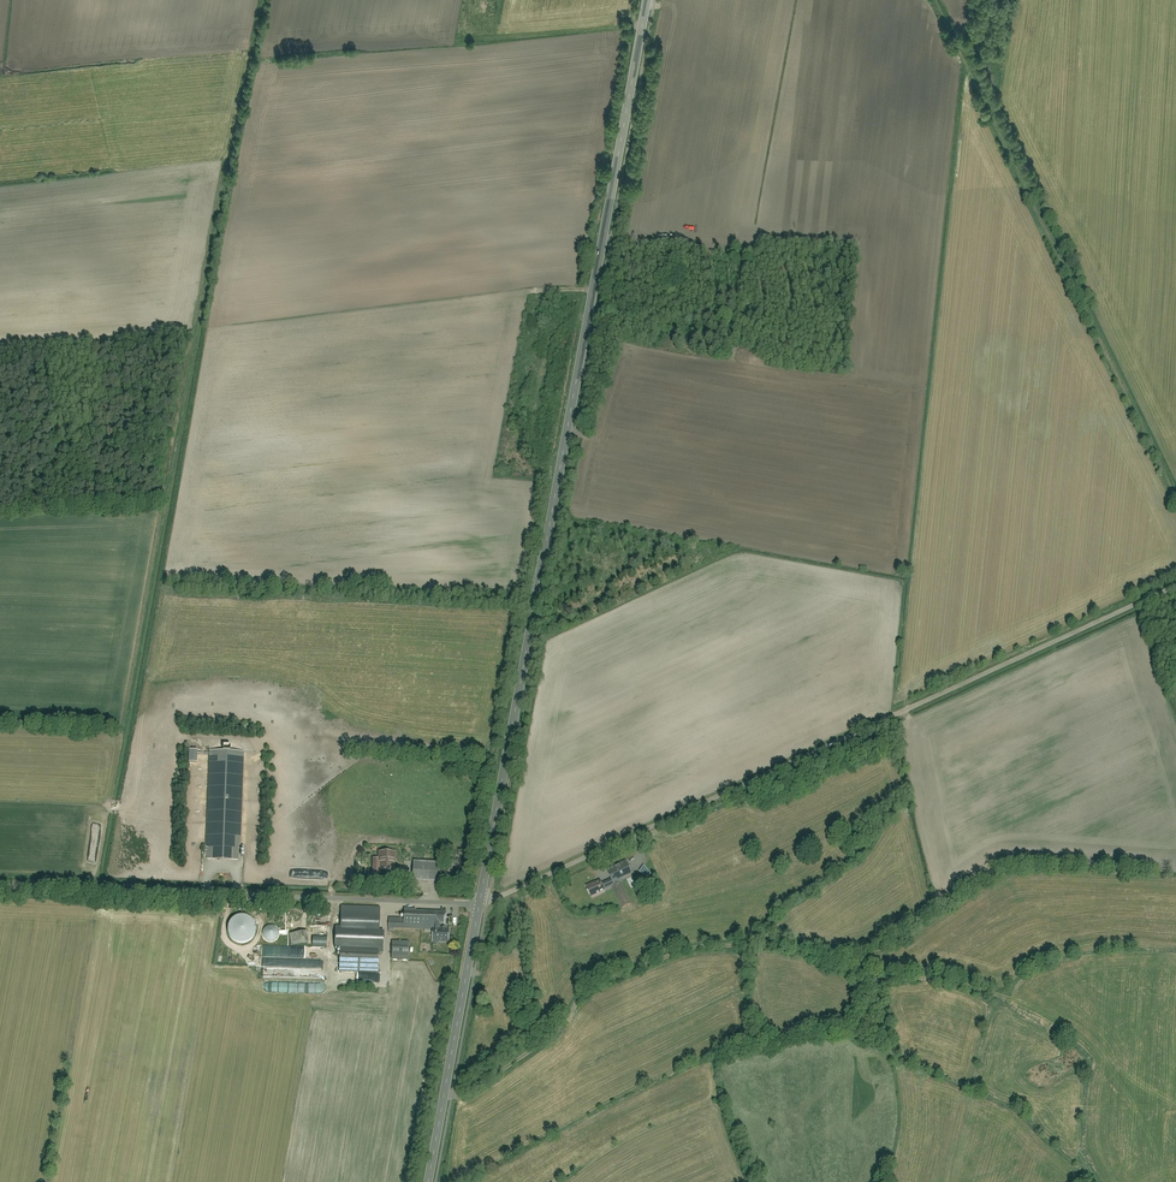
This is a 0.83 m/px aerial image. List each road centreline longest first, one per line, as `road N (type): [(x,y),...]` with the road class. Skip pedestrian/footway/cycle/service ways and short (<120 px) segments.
road 1 (primary): [(479,901),(645,0)]
road 2 (residential): [(1175,587),(479,901)]
road 3 (track): [(936,0),(1175,504)]
road 4 (unclassified): [(0,884),(479,901)]
road 5 (primary): [(428,1181),(479,901)]

